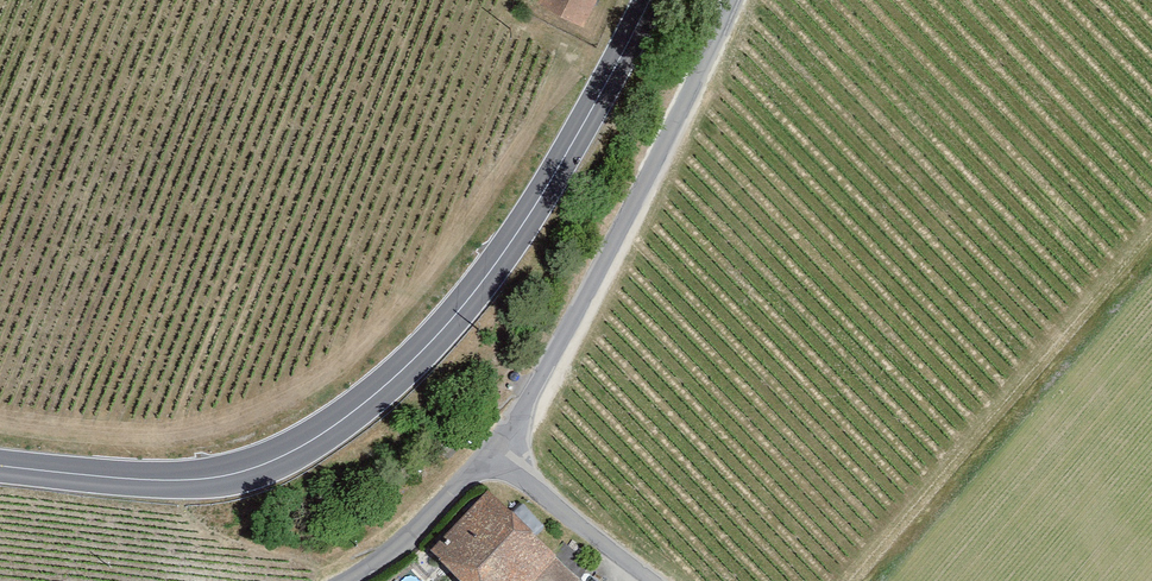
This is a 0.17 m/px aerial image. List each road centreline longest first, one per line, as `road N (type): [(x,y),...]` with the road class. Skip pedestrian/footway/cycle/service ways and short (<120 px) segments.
road 1 (secondary): [(0,465),(140,480),(212,478),(283,455),(350,414),(452,320),(507,249),(650,0)]
road 2 (unclassified): [(497,454),(730,0)]
road 3 (track): [(880,580),(1151,253)]
road 4 (residential): [(497,454),(656,580)]
road 5 (unclassified): [(339,580),(497,454)]

